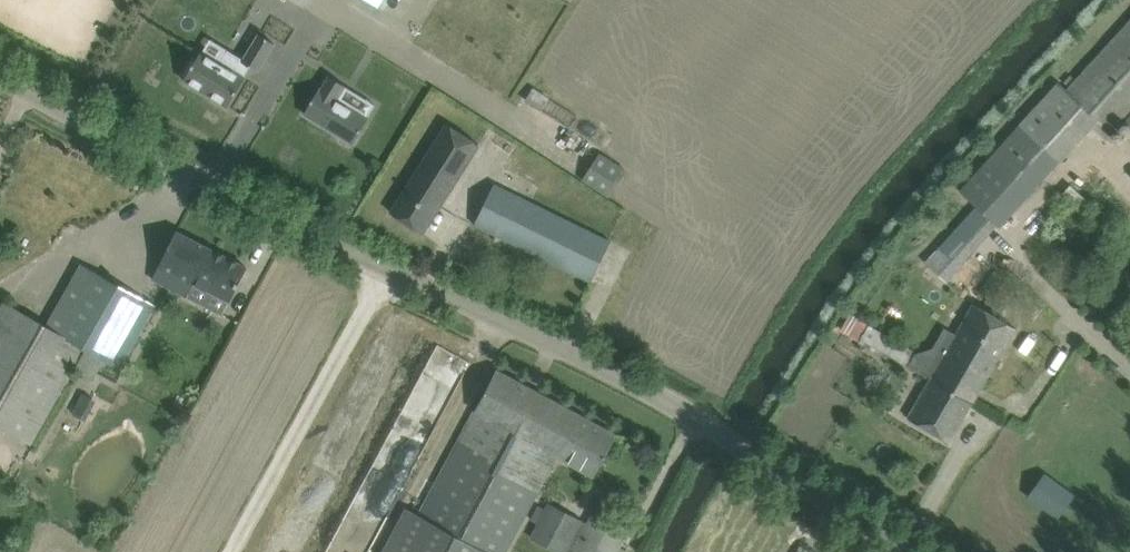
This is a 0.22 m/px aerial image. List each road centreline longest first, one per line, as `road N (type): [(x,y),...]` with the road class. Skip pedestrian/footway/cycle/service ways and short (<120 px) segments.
road 1 (unclassified): [(903,551),(800,477),(645,388),(324,245),(0,74)]

